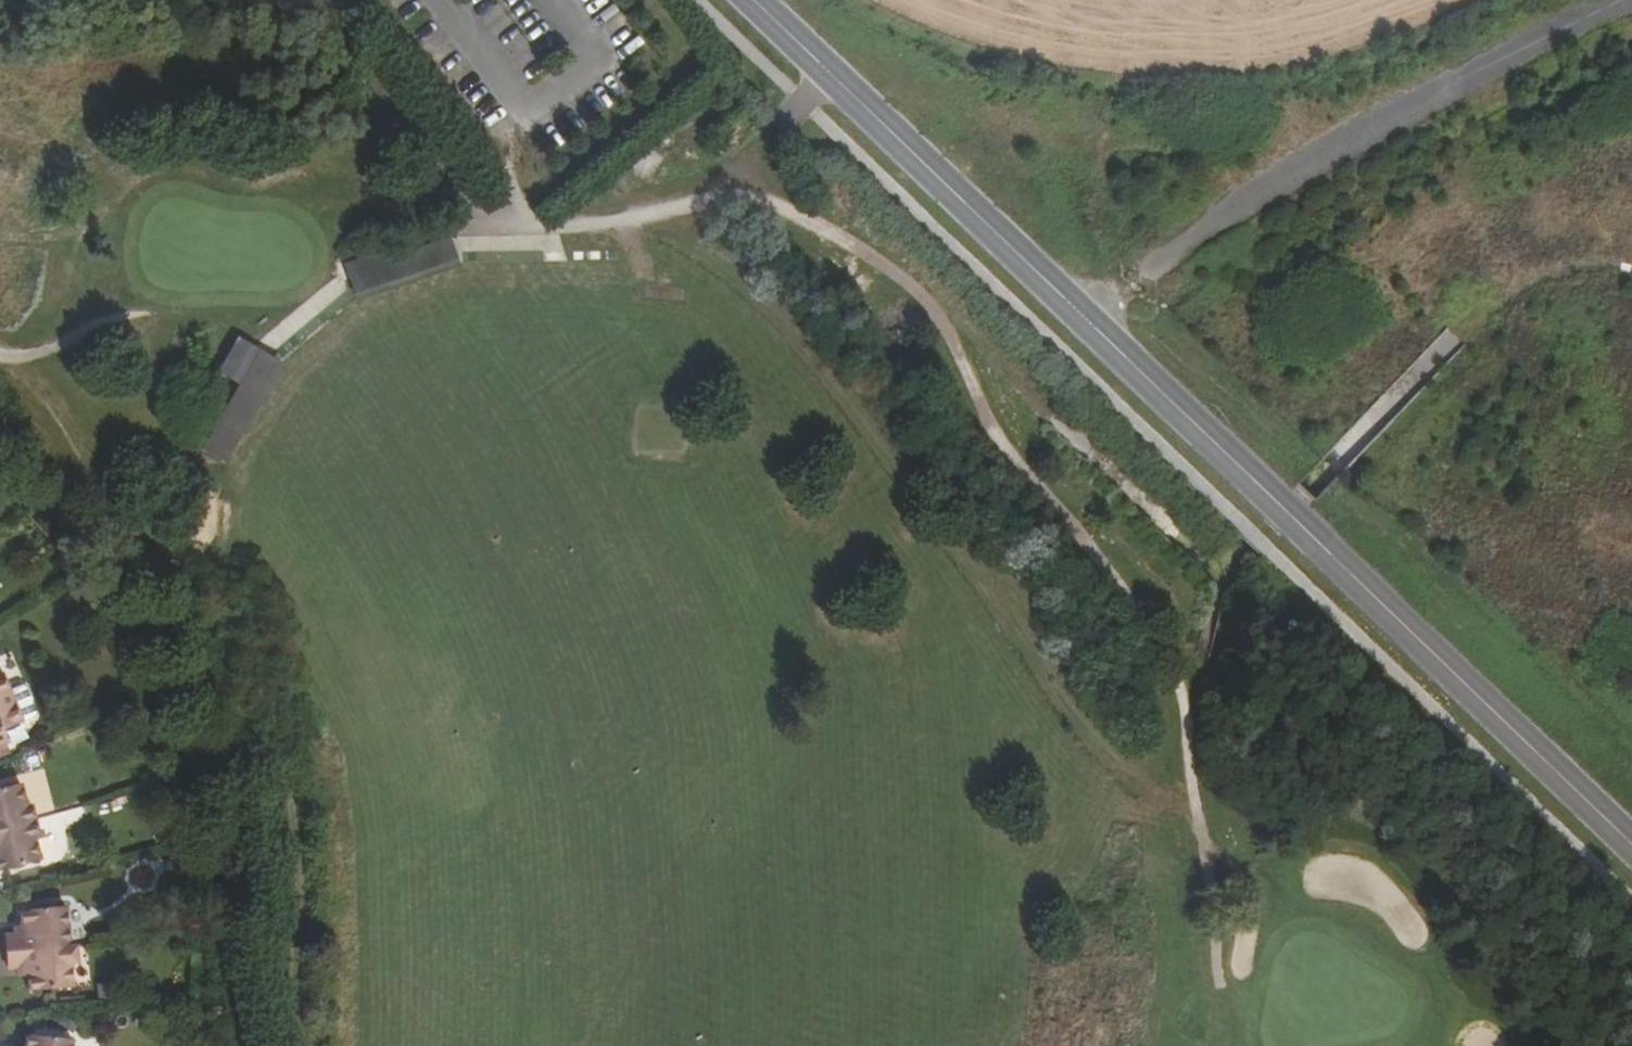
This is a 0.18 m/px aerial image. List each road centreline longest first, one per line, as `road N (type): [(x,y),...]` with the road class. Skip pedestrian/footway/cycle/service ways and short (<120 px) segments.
road 1 (secondary): [(1631,844),(753,0)]

